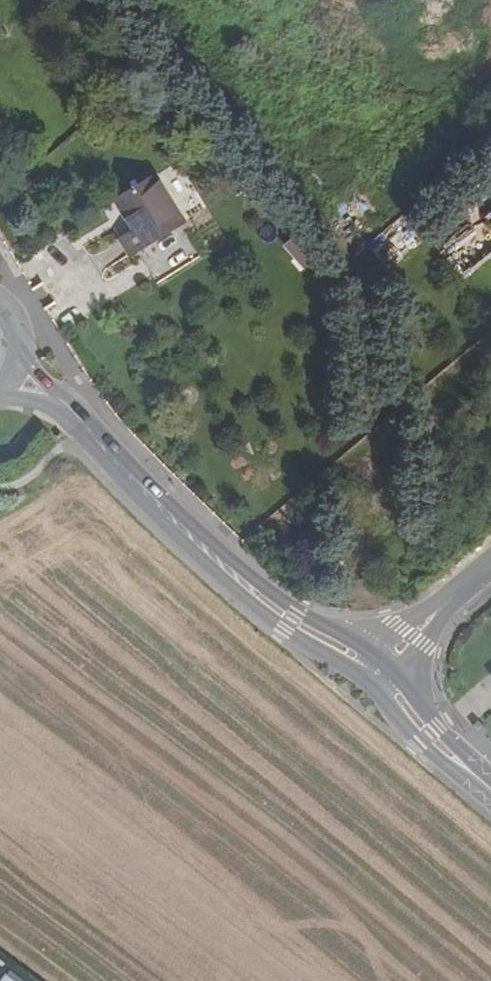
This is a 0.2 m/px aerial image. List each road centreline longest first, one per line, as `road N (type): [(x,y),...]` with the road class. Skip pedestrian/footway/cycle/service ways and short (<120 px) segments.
road 1 (tertiary): [(376,675),(258,599),(13,373)]
road 2 (tertiary): [(490,793),(427,736),(376,675)]
road 3 (unclassified): [(376,675),(490,573)]

